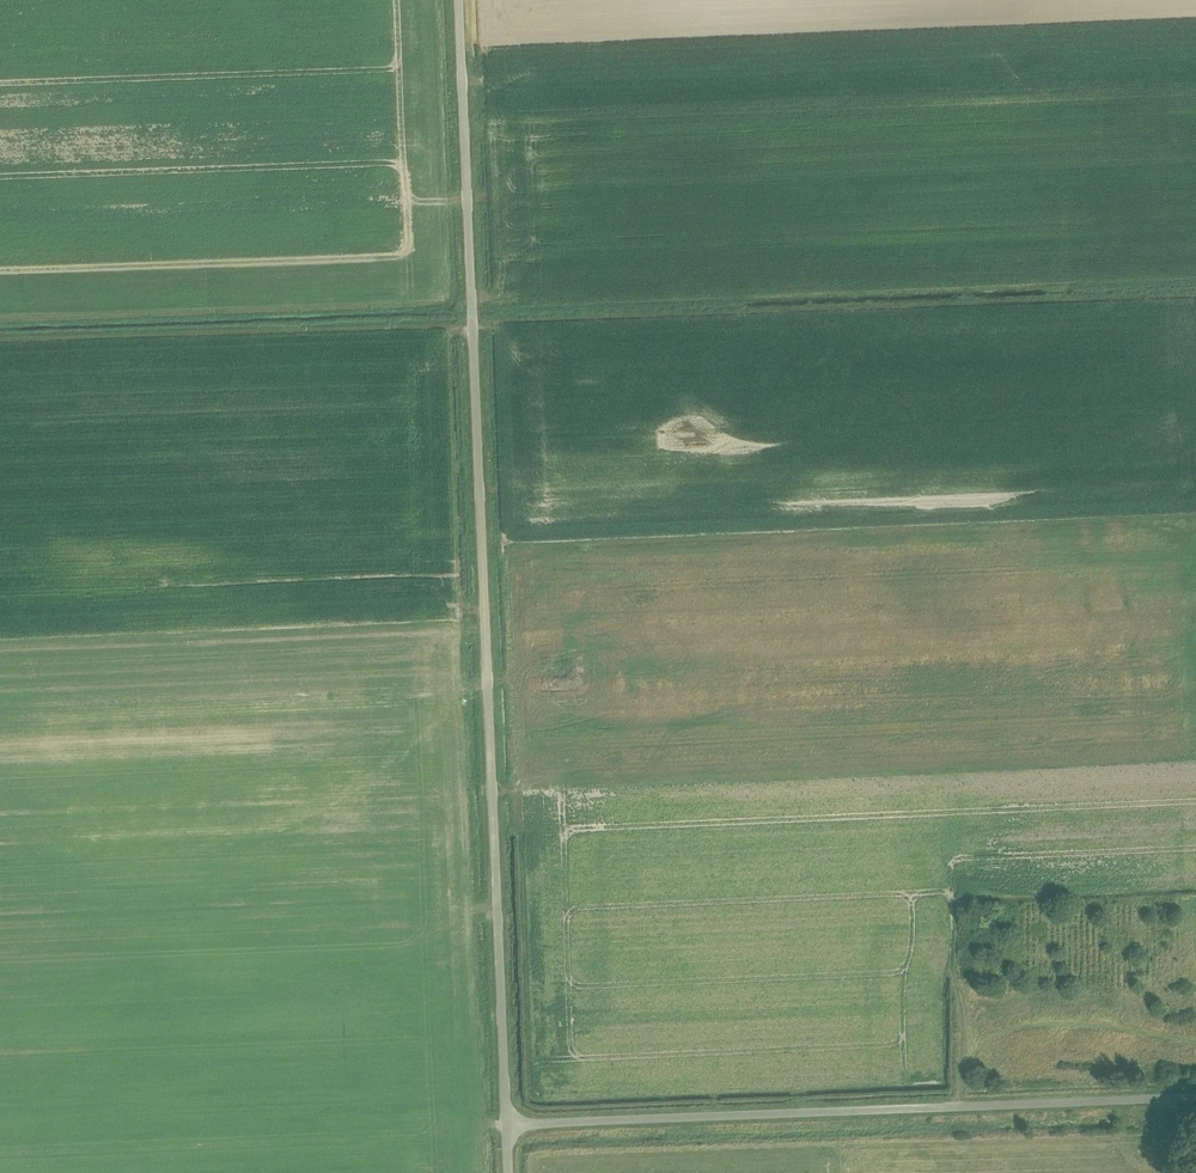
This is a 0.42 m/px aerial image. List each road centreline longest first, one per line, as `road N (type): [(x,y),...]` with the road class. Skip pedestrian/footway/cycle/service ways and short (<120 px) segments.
road 1 (unclassified): [(511,1125),(460,0)]
road 2 (unclassified): [(511,1125),(1195,1096)]

